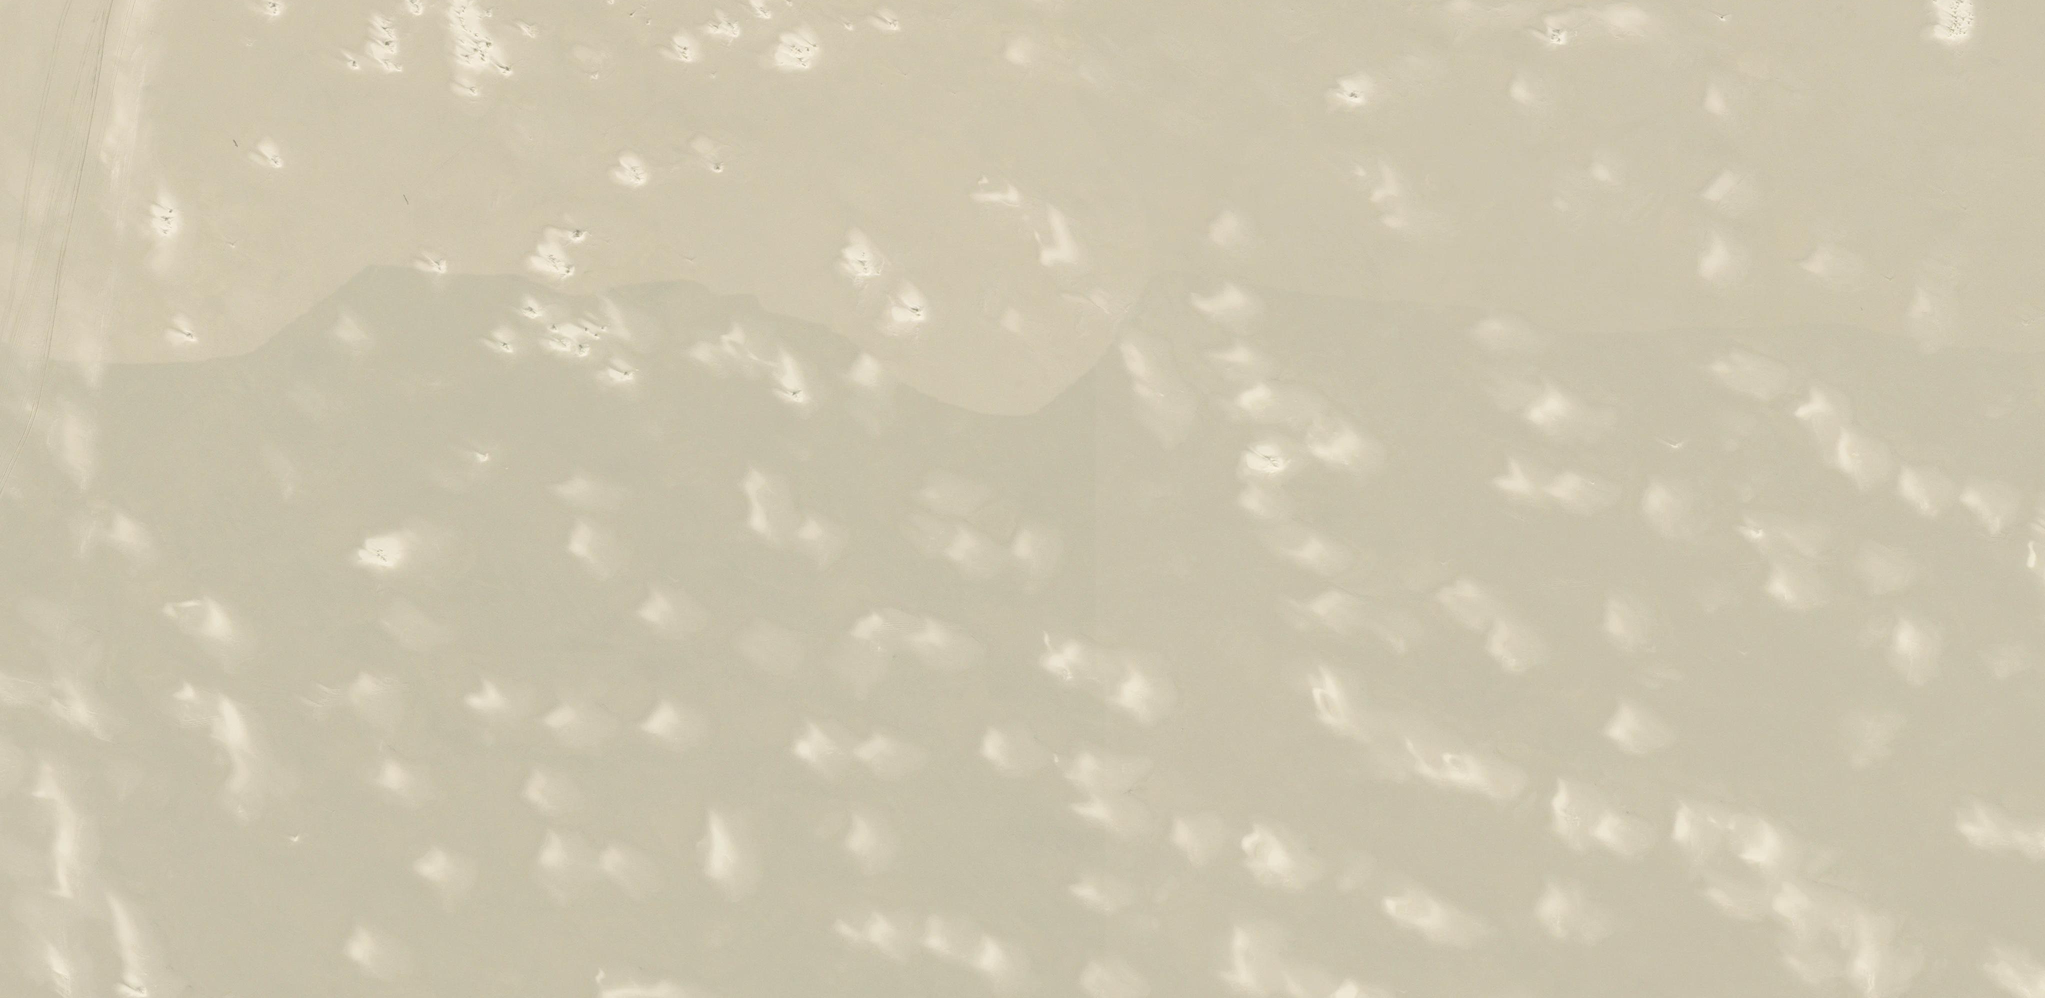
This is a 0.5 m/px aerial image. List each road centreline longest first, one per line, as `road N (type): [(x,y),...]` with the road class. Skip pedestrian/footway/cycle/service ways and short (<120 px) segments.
road 1 (track): [(367,997),(341,578),(375,0)]
road 2 (track): [(346,649),(0,663)]

